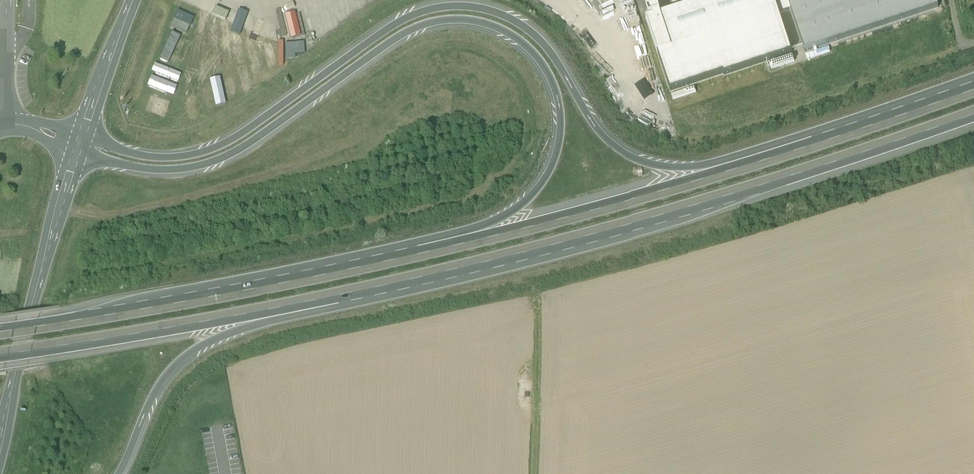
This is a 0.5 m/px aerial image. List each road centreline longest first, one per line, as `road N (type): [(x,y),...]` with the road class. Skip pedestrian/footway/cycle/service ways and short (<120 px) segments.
road 1 (motorway): [(814,149),(688,172),(646,168),(602,140),(532,36),(504,18),(461,8),(403,21),(207,151),(146,156),(82,136)]
road 2 (motorway): [(78,149),(144,169),(210,164),(407,34),(460,23),(499,33),(537,62),(553,91),(560,136),(554,163),(539,189),(504,220),(399,261)]
road 3 (motorway): [(289,309),(707,207),(973,121)]
road 4 (motorway): [(814,149),(399,261)]
road 5 (motorway): [(399,261),(0,335)]
road 6 (motorway): [(0,358),(289,309)]
road 7 (secondary): [(78,149),(0,430)]
road 8 (motorway): [(119,473),(172,370),(289,309)]
road 9 (track): [(533,473),(538,300)]
road 10 (motorway): [(973,94),(814,149)]
road 11 (secondary): [(82,136),(134,0)]

